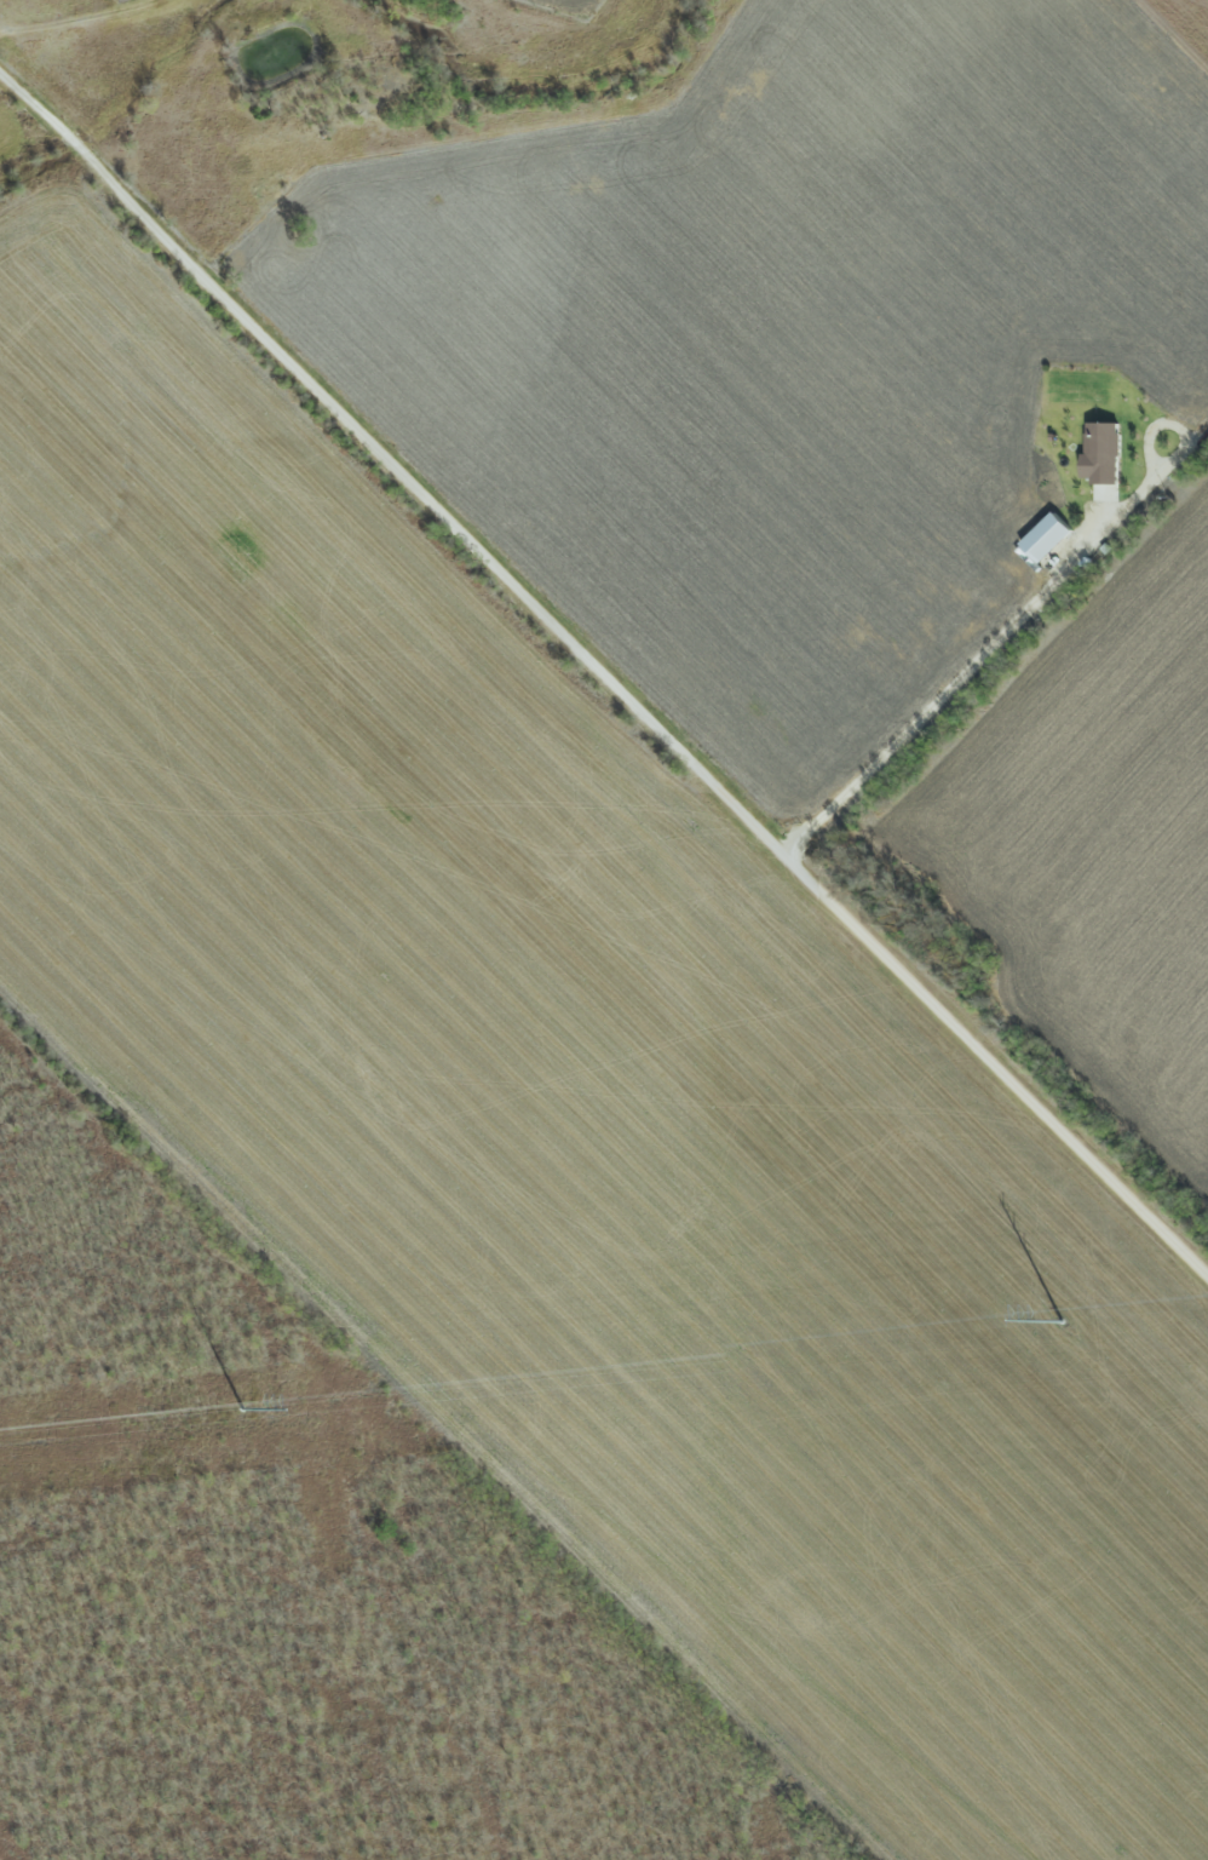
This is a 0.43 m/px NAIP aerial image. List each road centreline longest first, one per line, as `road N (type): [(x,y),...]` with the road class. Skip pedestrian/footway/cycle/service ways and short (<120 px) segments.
road 1 (residential): [(93,159),(1207,1278)]

